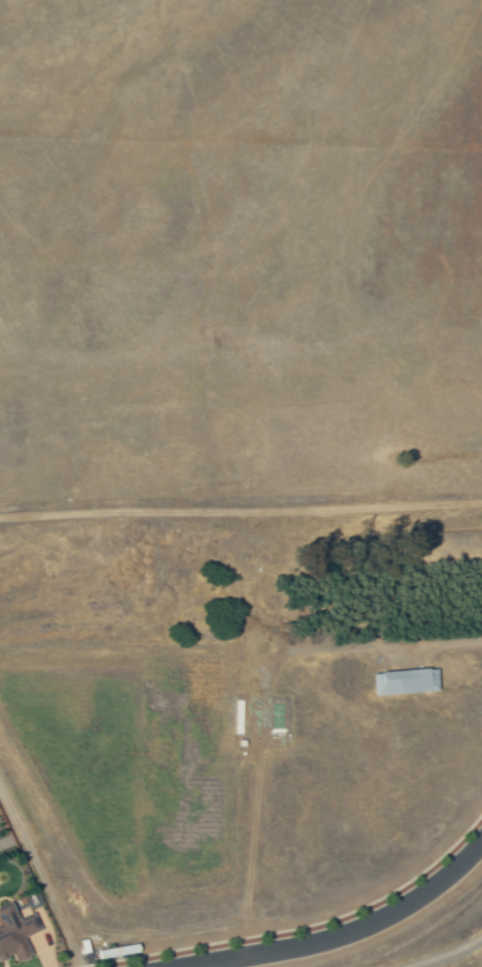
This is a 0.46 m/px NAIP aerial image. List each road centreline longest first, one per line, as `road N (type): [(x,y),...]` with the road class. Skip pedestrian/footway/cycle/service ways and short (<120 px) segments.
road 1 (residential): [(195,966),(296,949),(394,913),(481,843)]

